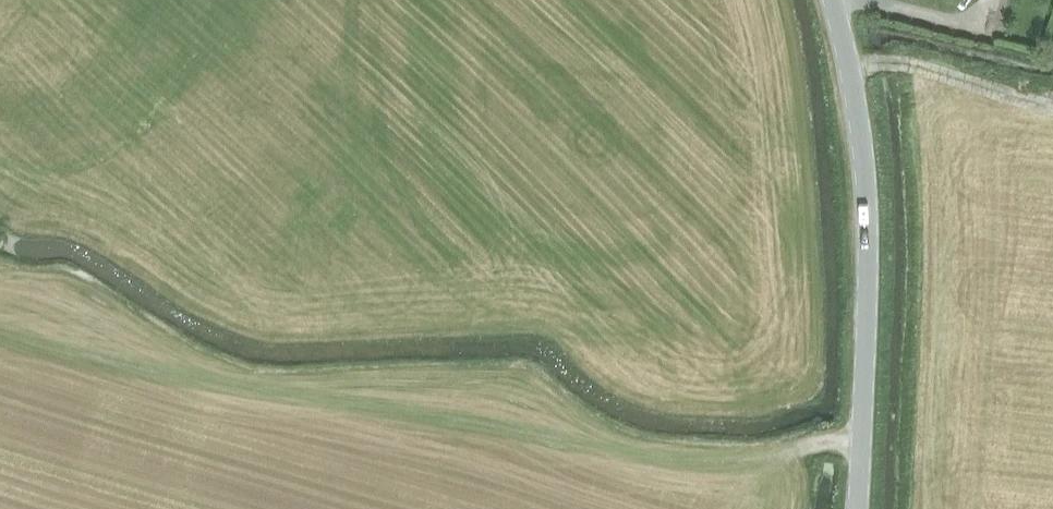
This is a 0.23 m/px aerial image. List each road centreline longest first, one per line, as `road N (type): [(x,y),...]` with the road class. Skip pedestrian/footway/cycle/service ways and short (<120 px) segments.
road 1 (tertiary): [(858,508),(865,184),(832,0)]

